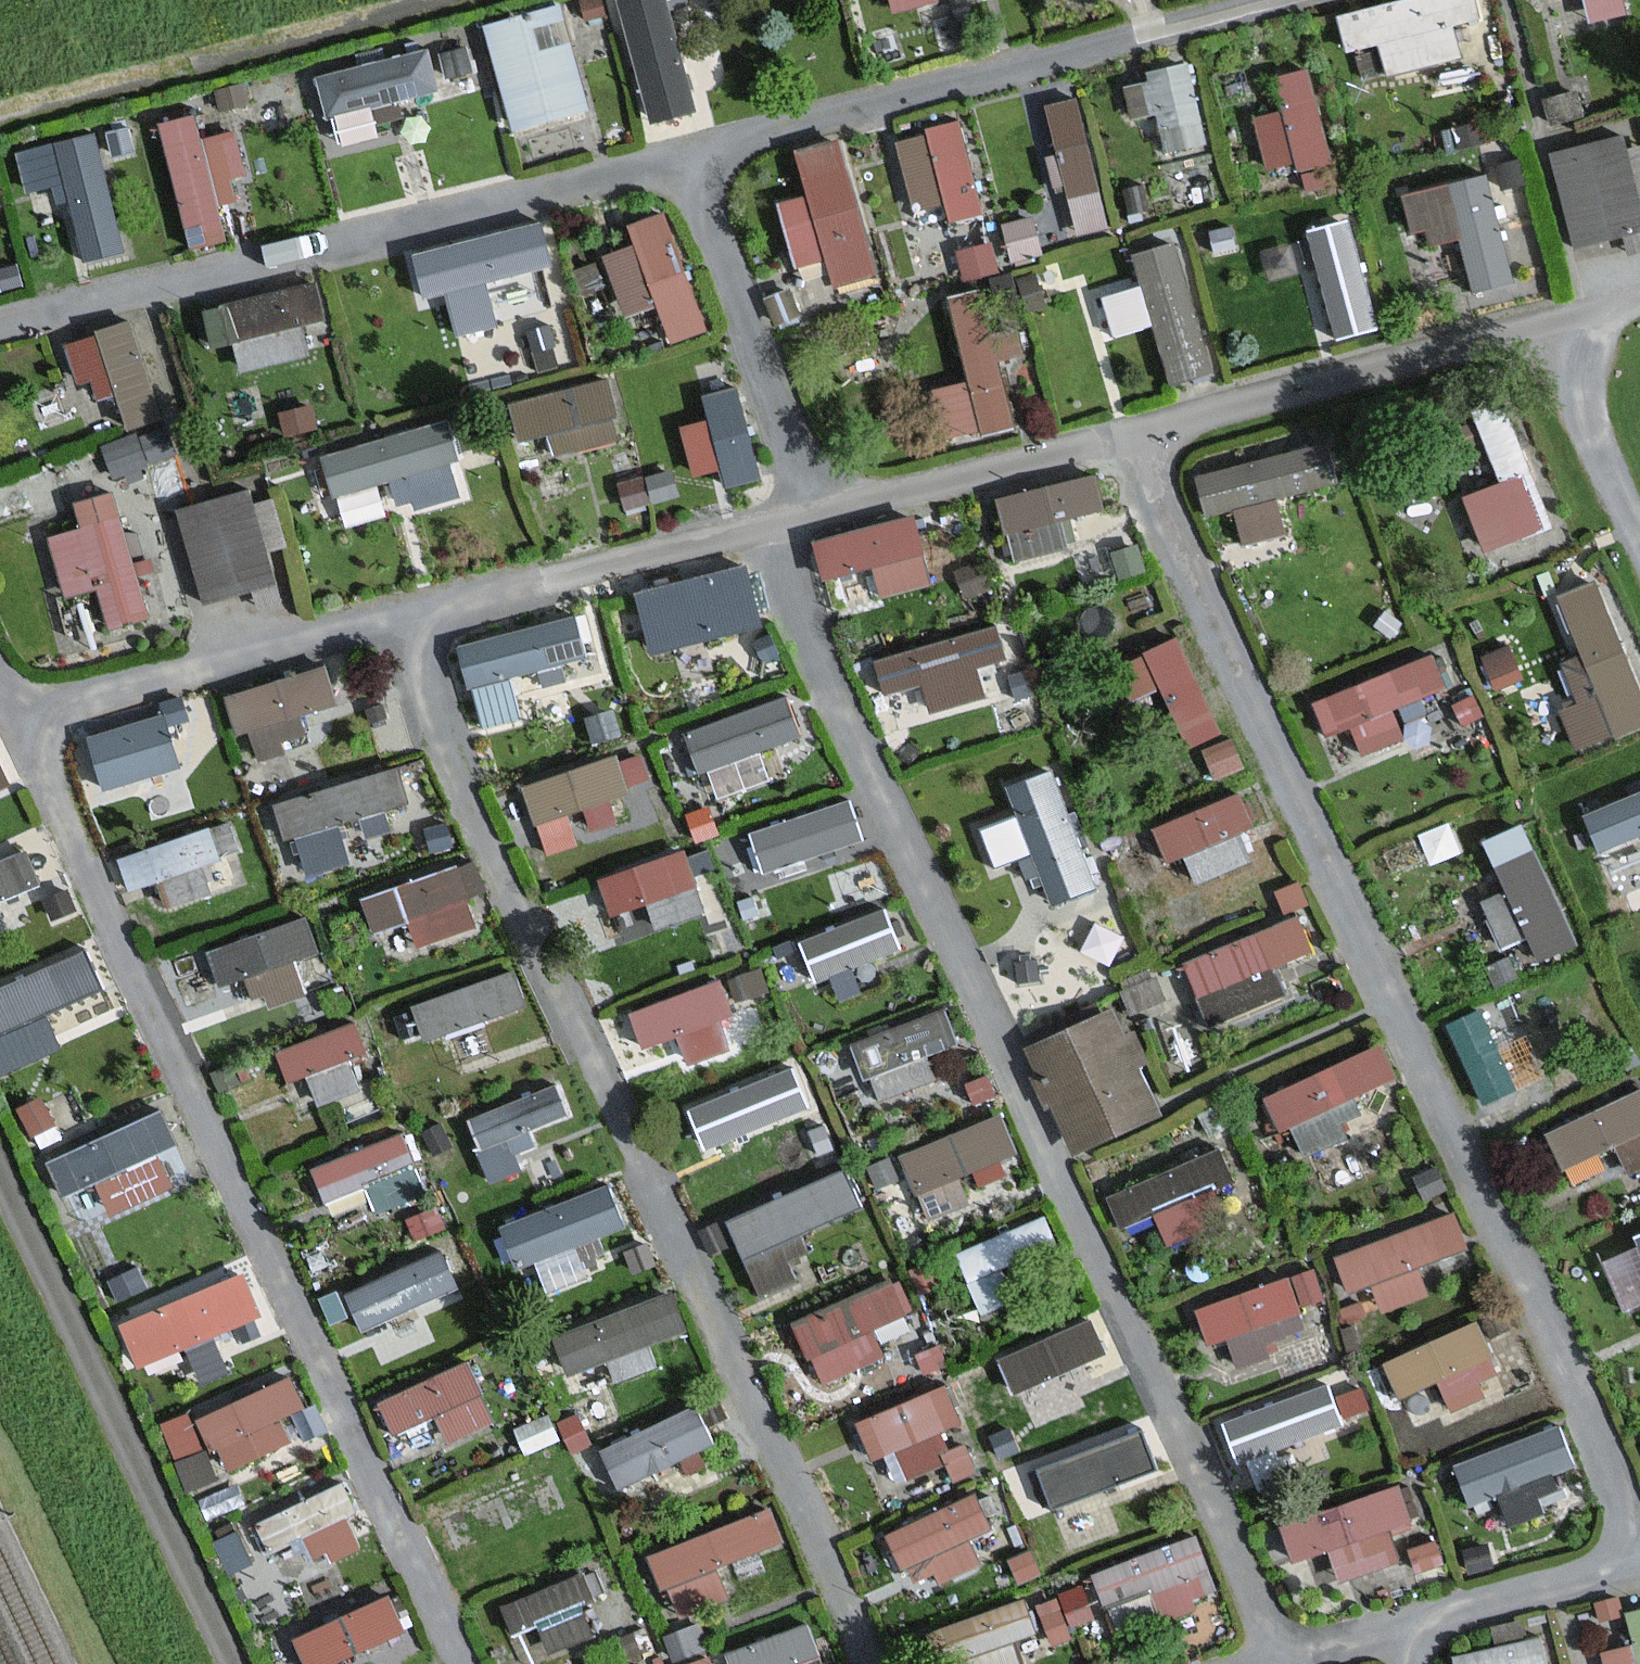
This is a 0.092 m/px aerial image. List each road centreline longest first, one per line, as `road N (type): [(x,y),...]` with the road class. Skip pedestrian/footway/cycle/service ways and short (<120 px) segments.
road 1 (unclassified): [(240,1663),(0,1162)]

